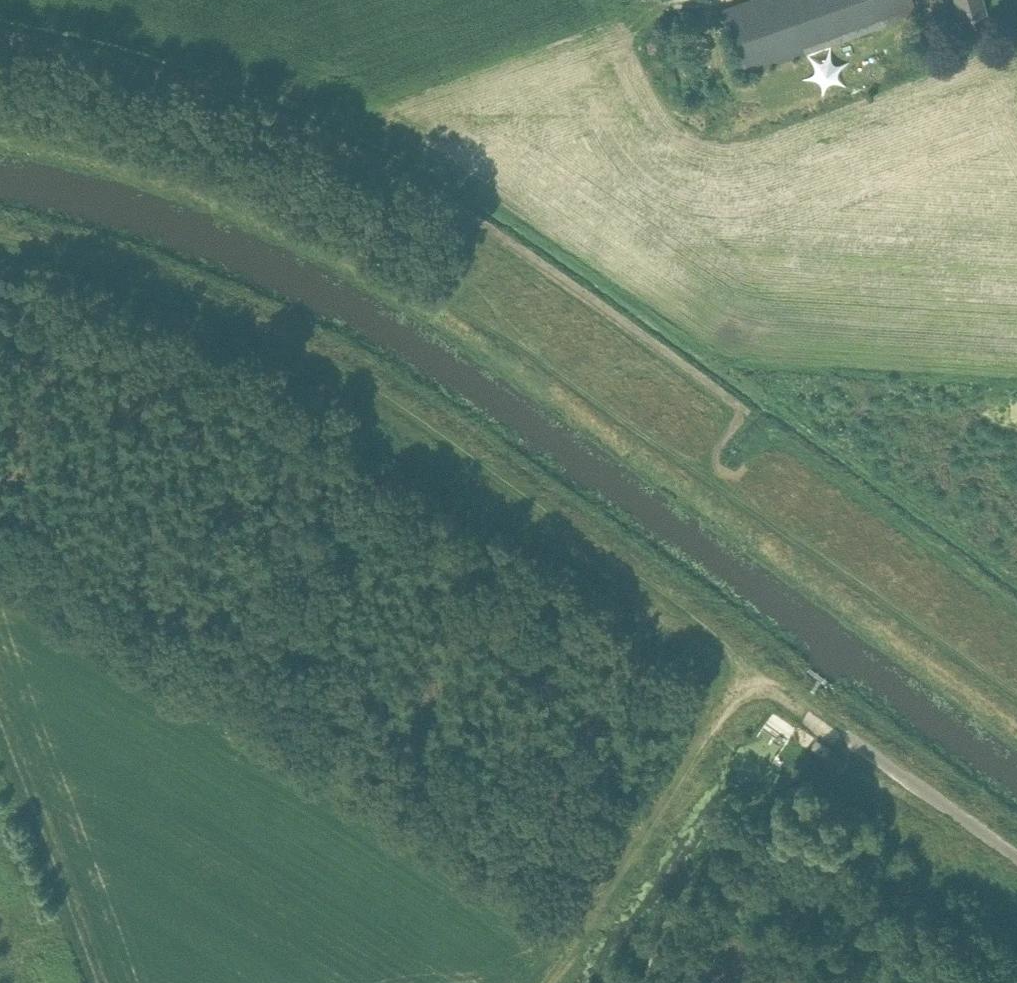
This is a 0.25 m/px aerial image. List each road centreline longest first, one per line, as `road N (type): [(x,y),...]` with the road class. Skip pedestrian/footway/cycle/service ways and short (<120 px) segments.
road 1 (track): [(0,236),(185,294),(341,370),(443,436),(748,671),(877,755)]
road 2 (track): [(748,671),(552,982)]

